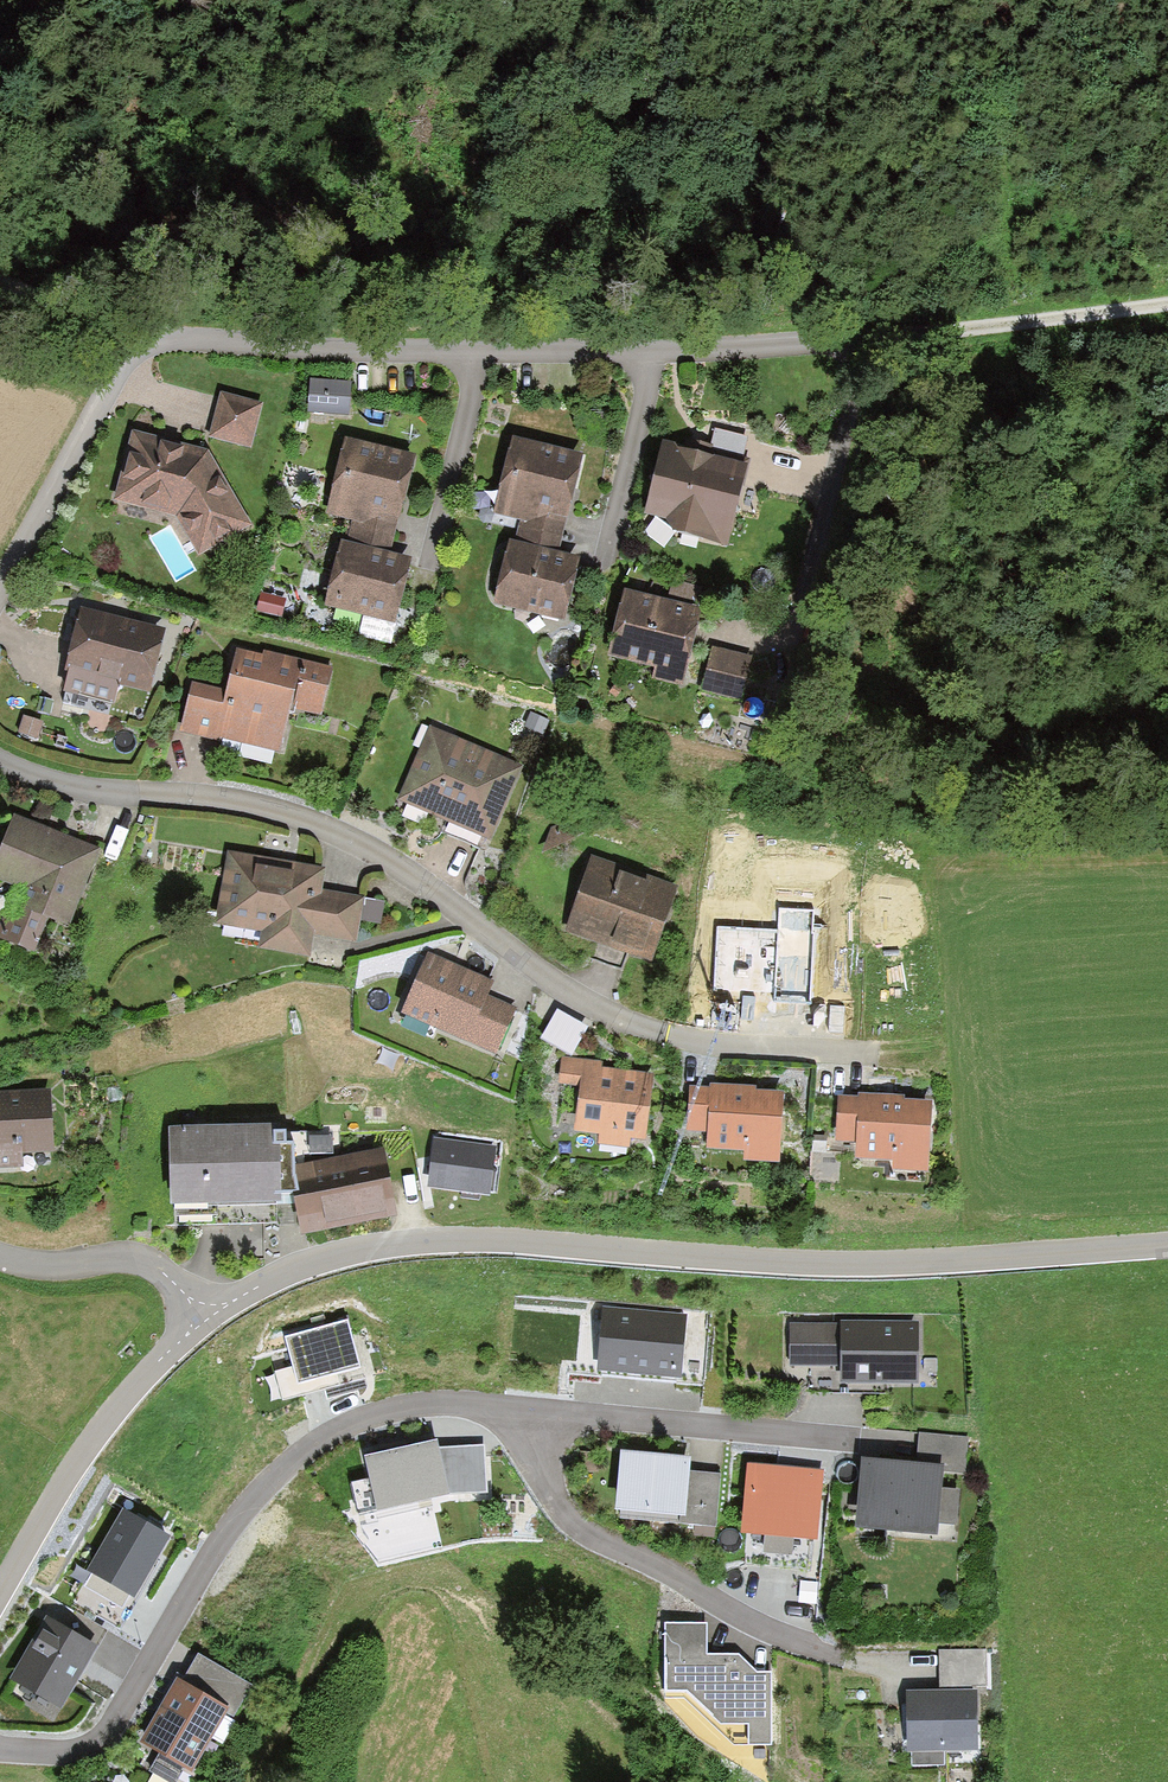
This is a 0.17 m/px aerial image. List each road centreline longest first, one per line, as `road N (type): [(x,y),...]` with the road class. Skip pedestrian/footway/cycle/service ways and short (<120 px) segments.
road 1 (residential): [(992,326),(646,348),(353,350),(150,340),(115,373),(0,582)]
road 2 (tertiary): [(1167,1243),(837,1264),(509,1240),(406,1243),(296,1268),(207,1318)]
road 3 (residential): [(0,763),(83,789),(227,800),(318,825),(417,879),(554,986),(626,1025),(674,1039),(871,1051)]
road 4 (residential): [(0,1748),(69,1755),(98,1735),(236,1512),(286,1463),(355,1423),(418,1404),(530,1410)]
road 5 (residential): [(530,1410),(528,1443),(571,1523),(799,1646),(850,1664),(969,1663)]
road 6 (residential): [(530,1410),(907,1447)]
road 7 (tertiary): [(207,1318),(105,1422),(0,1592)]
road 8 (residential): [(0,1253),(65,1265),(128,1256),(152,1263),(207,1318)]
road 9 (track): [(1167,304),(992,326)]
road 10 (track): [(0,282),(131,350)]

